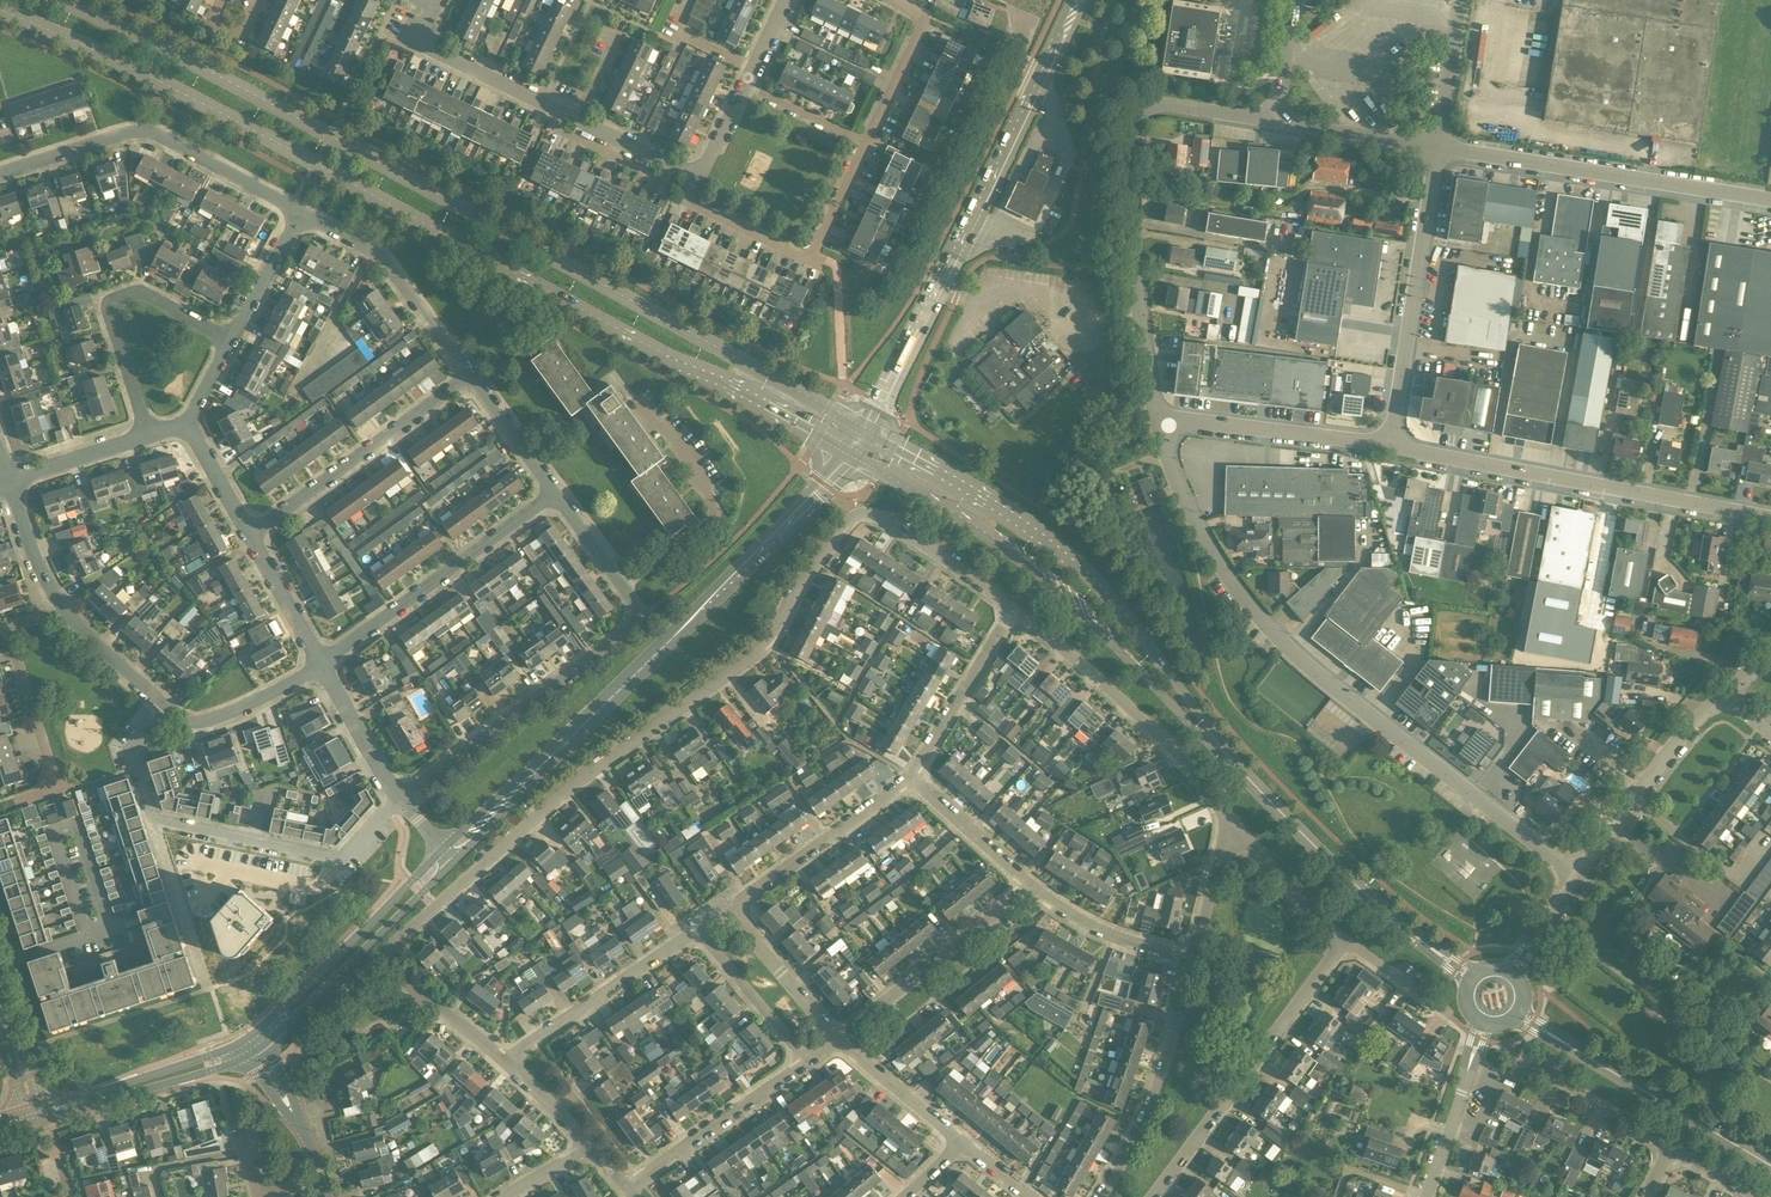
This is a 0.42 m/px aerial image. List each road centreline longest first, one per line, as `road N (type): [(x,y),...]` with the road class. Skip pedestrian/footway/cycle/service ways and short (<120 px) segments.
road 1 (primary): [(0,9),(195,100),(847,452)]
road 2 (primary): [(864,429),(201,66),(61,0)]
road 3 (residential): [(508,1060),(396,973),(386,961),(391,943),(592,770),(766,644),(813,563),(858,513)]
road 4 (unclassified): [(1578,878),(1287,648),(1203,536),(1160,419)]
road 5 (primary): [(1218,747),(1089,575),(994,506),(864,429)]
road 6 (primary): [(864,429),(1017,135),(1076,0)]
road 7 (primary): [(847,452),(1010,550),(1089,616),(1218,747)]
road 8 (unclassified): [(1160,419),(1127,166),(1132,124),(1160,105),(1277,120)]
road 9 (tertiary): [(558,750),(847,452)]
road 10 (unclassified): [(1770,516),(1392,445)]
road 11 (primary): [(1472,980),(1341,873),(1218,747)]
road 12 (residential): [(399,798),(640,621),(622,585)]
road 13 (unclassified): [(1770,197),(1439,148)]
road 14 (residential): [(302,211),(152,134),(127,134),(0,174)]
road 15 (residential): [(1155,1196),(1342,942)]
road 16 (residential): [(1227,821),(1167,743),(1012,610)]
road 17 (unclassified): [(1392,445),(1439,148)]
road 18 (primary): [(1770,1165),(1514,1013)]
road 19 (residential): [(867,145),(810,261),(686,203),(698,177)]
road 20 (residential): [(321,664),(553,495)]
road 21 (residential): [(157,821),(342,861),(399,798)]
road 22 (residential): [(145,440),(113,303),(145,295),(232,340)]
road 23 (residential): [(253,536),(469,375)]
road 24 (tertiary): [(262,1046),(453,862)]
road 25 (tertiary): [(443,848),(254,1033)]
road 26 (residential): [(622,585),(720,514),(705,483),(641,405)]
road 27 (residential): [(1194,959),(1147,1124),(1104,1196)]
road 28 (residential): [(839,1040),(1027,883)]
road 29 (unclassified): [(1392,445),(1160,419)]
road 30 (residential): [(508,1060),(697,935)]
road 31 (residential): [(732,910),(915,778)]
road 32 (residential): [(633,1196),(641,1175),(806,1060)]
road 33 (residential): [(577,119),(420,44),(432,4)]
road 34 (residential): [(501,1196),(585,1146),(578,1130),(508,1060)]
road 35 (tertiary): [(46,1119),(247,1056)]
road 36 (tertiary): [(239,1043),(42,1107)]
road 37 (residential): [(915,778),(1012,610)]
road 38 (residential): [(1194,959),(1099,931),(1027,883)]
road 39 (residential): [(1425,1196),(1486,1022)]
road 40 (residential): [(1012,610),(938,553),(858,513)]
road 41 (residential): [(1768,845),(1744,876),(1734,876),(1633,798)]
road 42 (residential): [(157,821),(206,984)]
road 43 (residential): [(321,664),(218,718),(204,722),(168,708)]
road 44 (residential): [(1526,1063),(1671,1150)]
road 45 (residential): [(895,0),(914,10),(920,30),(867,145)]
road 46 (residential): [(59,789),(9,628)]
road 47 (residential): [(839,1040),(732,910)]
road 48 (residential): [(1342,942),(1309,916),(1227,821)]
road 49 (residential): [(806,1060),(697,935)]
road 50 (unclassified): [(1439,148),(1277,120)]
road 51 (residential): [(469,375),(384,255),(371,248)]
road 52 (residential): [(961,1143),(839,1040)]
road 53 (residential): [(399,798),(321,664)]
road 54 (residential): [(168,708),(56,601)]
road 55 (residential): [(1027,883),(915,778)]
road 56 (tertiary): [(453,862),(558,750)]
road 57 (tertiary): [(558,750),(443,848)]
road 58 (unclassified): [(1439,148),(1463,0)]
road 59 (residential): [(232,340),(302,211)]
road 60 (residential): [(553,495),(469,375)]
road 61 (residential): [(321,664),(253,536)]
road 62 (residential): [(1227,821),(1194,959)]
road 63 (residential): [(10,480),(145,440)]
road 64 (residential): [(1726,906),(1614,825)]
road 65 (residential): [(867,145),(745,85)]
road 66 (tertiary): [(1633,798),(1721,696)]
road 67 (residential): [(698,177),(577,119)]
road 68 (residential): [(1450,1014),(1342,942)]
road 69 (residential): [(56,601),(10,480)]
road 70 (residential): [(253,536),(184,429)]
road 71 (residential): [(42,1107),(0,987)]
road 72 (residential): [(168,708),(137,756),(157,821)]
road 73 (residential): [(753,67),(672,28),(685,0)]

